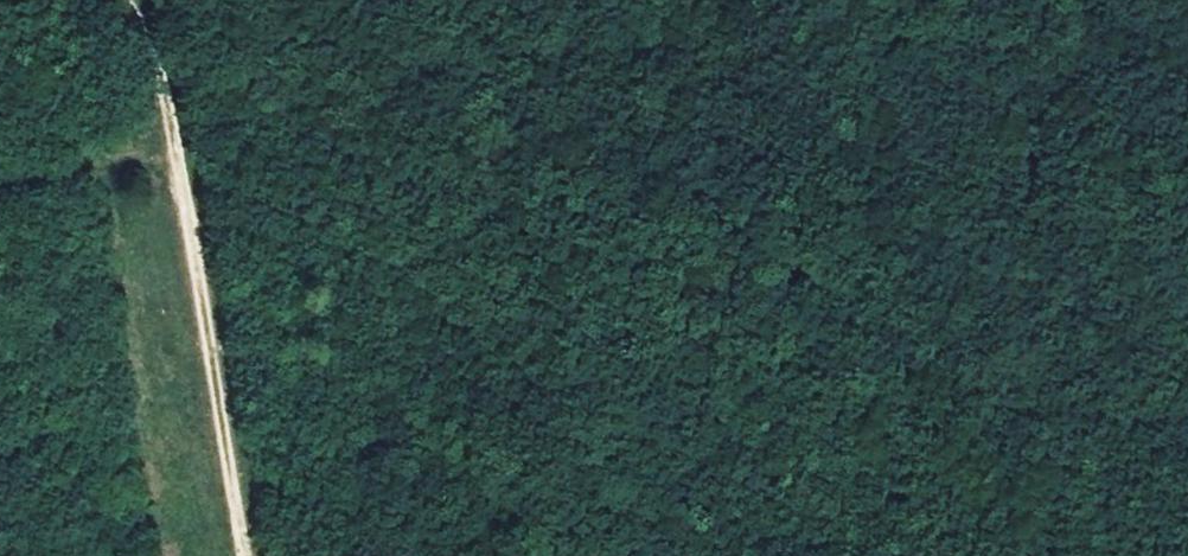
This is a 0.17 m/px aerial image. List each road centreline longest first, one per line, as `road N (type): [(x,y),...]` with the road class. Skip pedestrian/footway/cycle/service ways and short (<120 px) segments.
road 1 (track): [(248,555),(171,129)]

